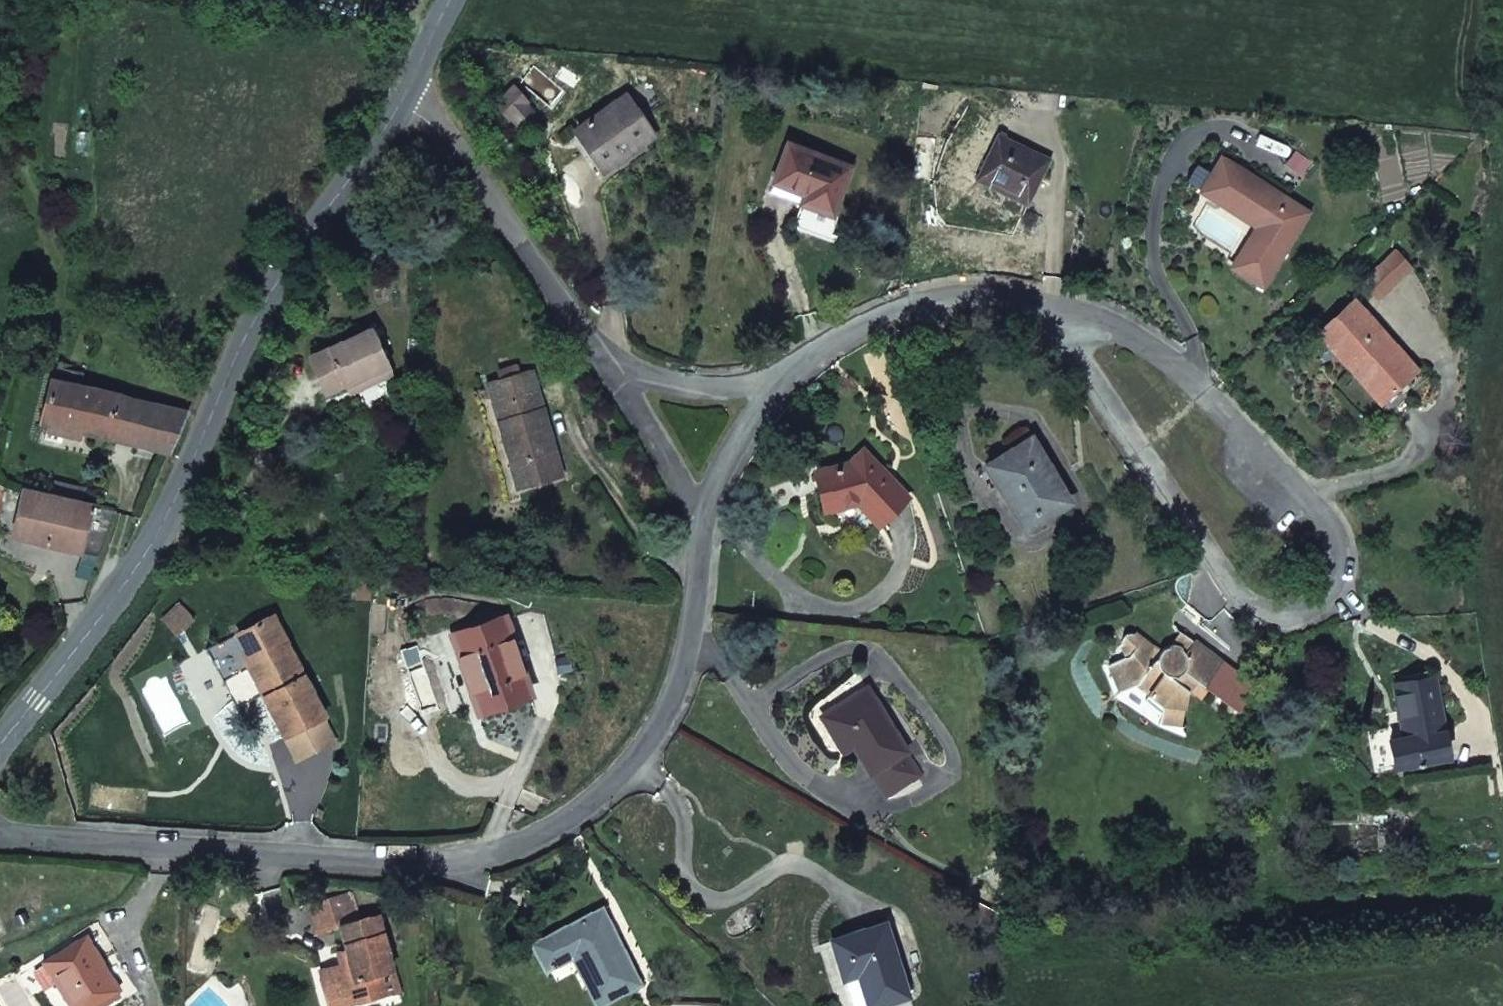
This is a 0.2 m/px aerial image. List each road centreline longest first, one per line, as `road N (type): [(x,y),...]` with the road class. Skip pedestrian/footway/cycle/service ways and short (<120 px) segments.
road 1 (residential): [(633,379),(692,480),(704,570),(683,664),(651,746),(566,819),(460,861),(313,861),(0,832)]
road 2 (residential): [(1041,295),(1157,338),(1255,435),(1321,503),(1353,554),(1342,598),(1296,622),(1239,590),(1114,435),(1067,355)]
road 3 (unclassified): [(0,745),(117,594),(192,471),(230,371),(394,95)]
road 4 (residential): [(633,379),(699,388),(809,359),(901,314),(1041,295)]
road 5 (residential): [(394,95),(633,379)]

